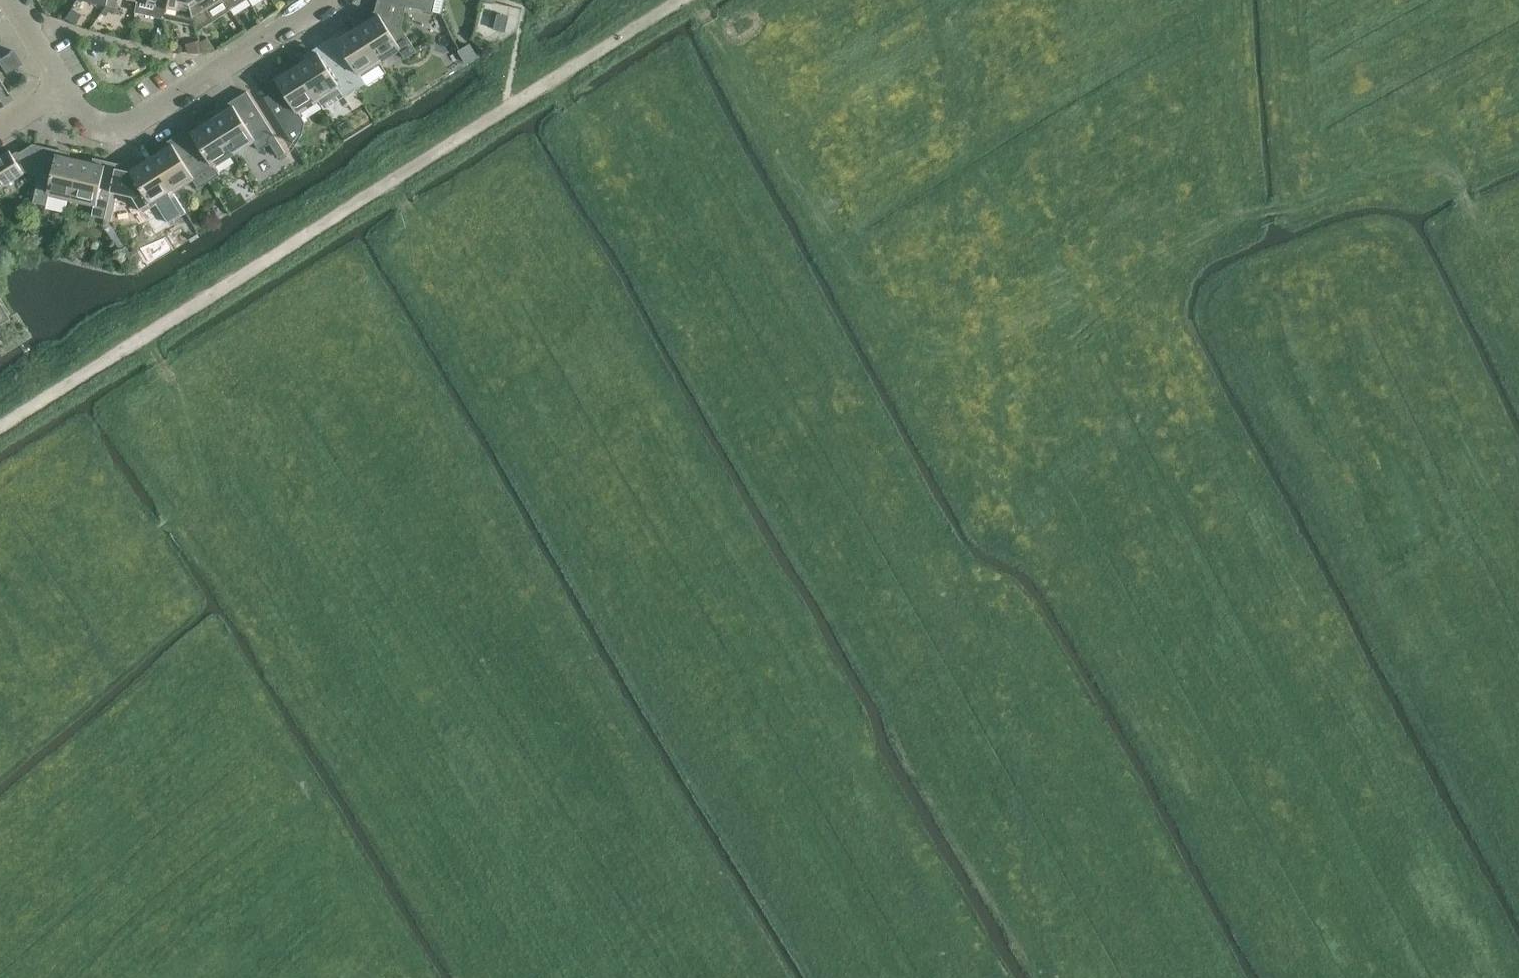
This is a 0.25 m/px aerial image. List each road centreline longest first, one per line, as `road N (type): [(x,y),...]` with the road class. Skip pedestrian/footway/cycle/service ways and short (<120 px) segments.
road 1 (track): [(0,428),(681,0)]
road 2 (residential): [(64,93),(80,117),(110,128),(137,123),(333,0)]

